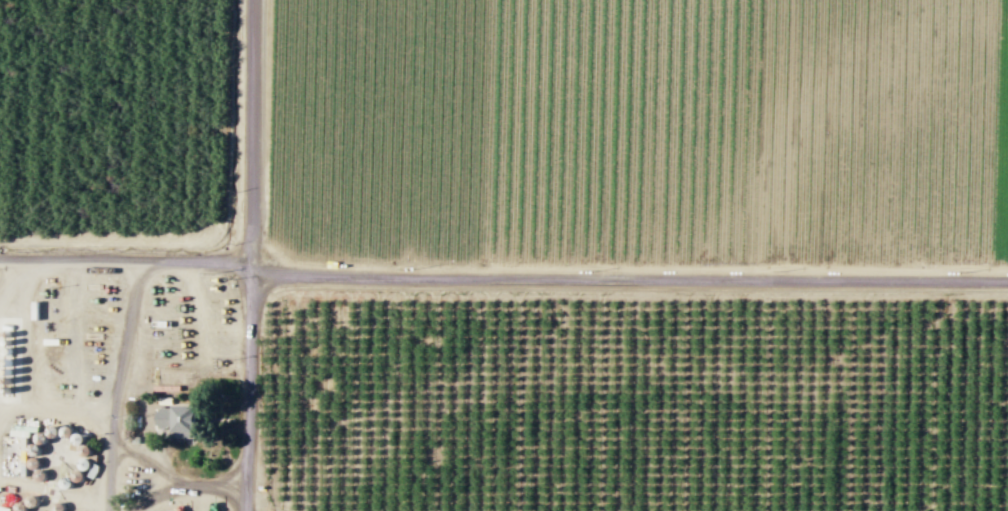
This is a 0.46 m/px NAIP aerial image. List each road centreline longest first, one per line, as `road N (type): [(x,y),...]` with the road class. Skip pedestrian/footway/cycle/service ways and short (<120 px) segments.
road 1 (residential): [(0,258),(253,263),(279,277),(1007,279)]
road 2 (track): [(1007,269),(386,267),(283,259),(262,245),(268,0)]
road 3 (track): [(1007,294),(273,292),(262,324),(257,510)]
road 4 (residential): [(245,510),(252,0)]
road 5 (track): [(223,0),(212,230),(191,241),(0,243)]

